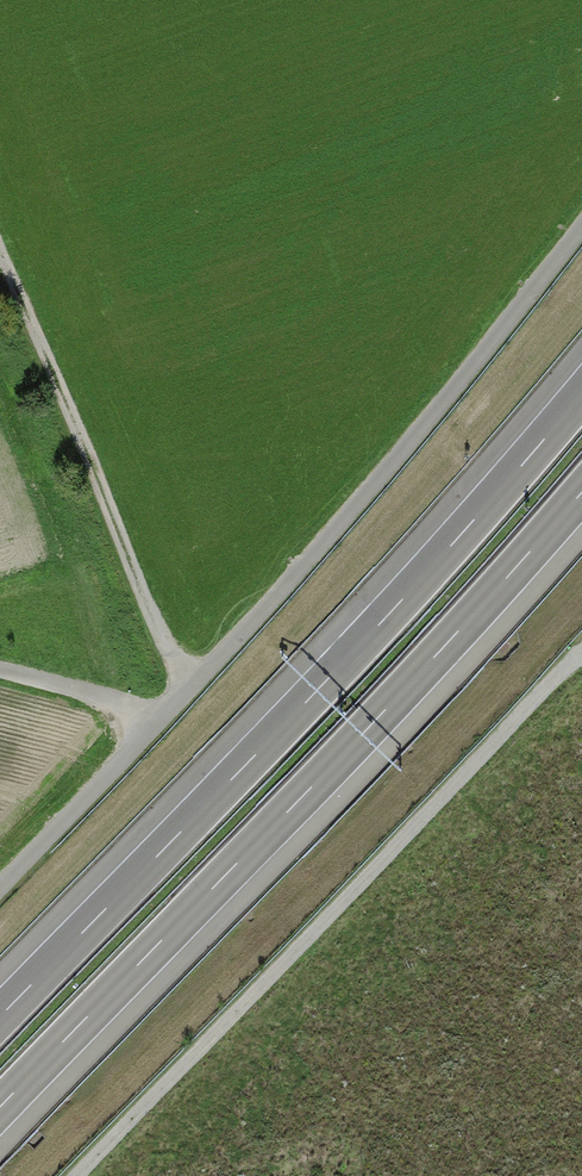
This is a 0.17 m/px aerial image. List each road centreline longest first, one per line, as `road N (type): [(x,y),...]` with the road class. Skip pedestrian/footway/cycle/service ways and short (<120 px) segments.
road 1 (motorway): [(581,394),(313,694),(0,1017)]
road 2 (motorway): [(0,1108),(375,722),(581,493)]
road 3 (track): [(581,654),(81,1175)]
road 4 (track): [(155,727),(318,551),(581,228)]
road 5 (track): [(0,248),(170,655),(195,685)]
road 6 (track): [(0,888),(155,727)]
road 7 (track): [(155,727),(117,701),(0,670)]

